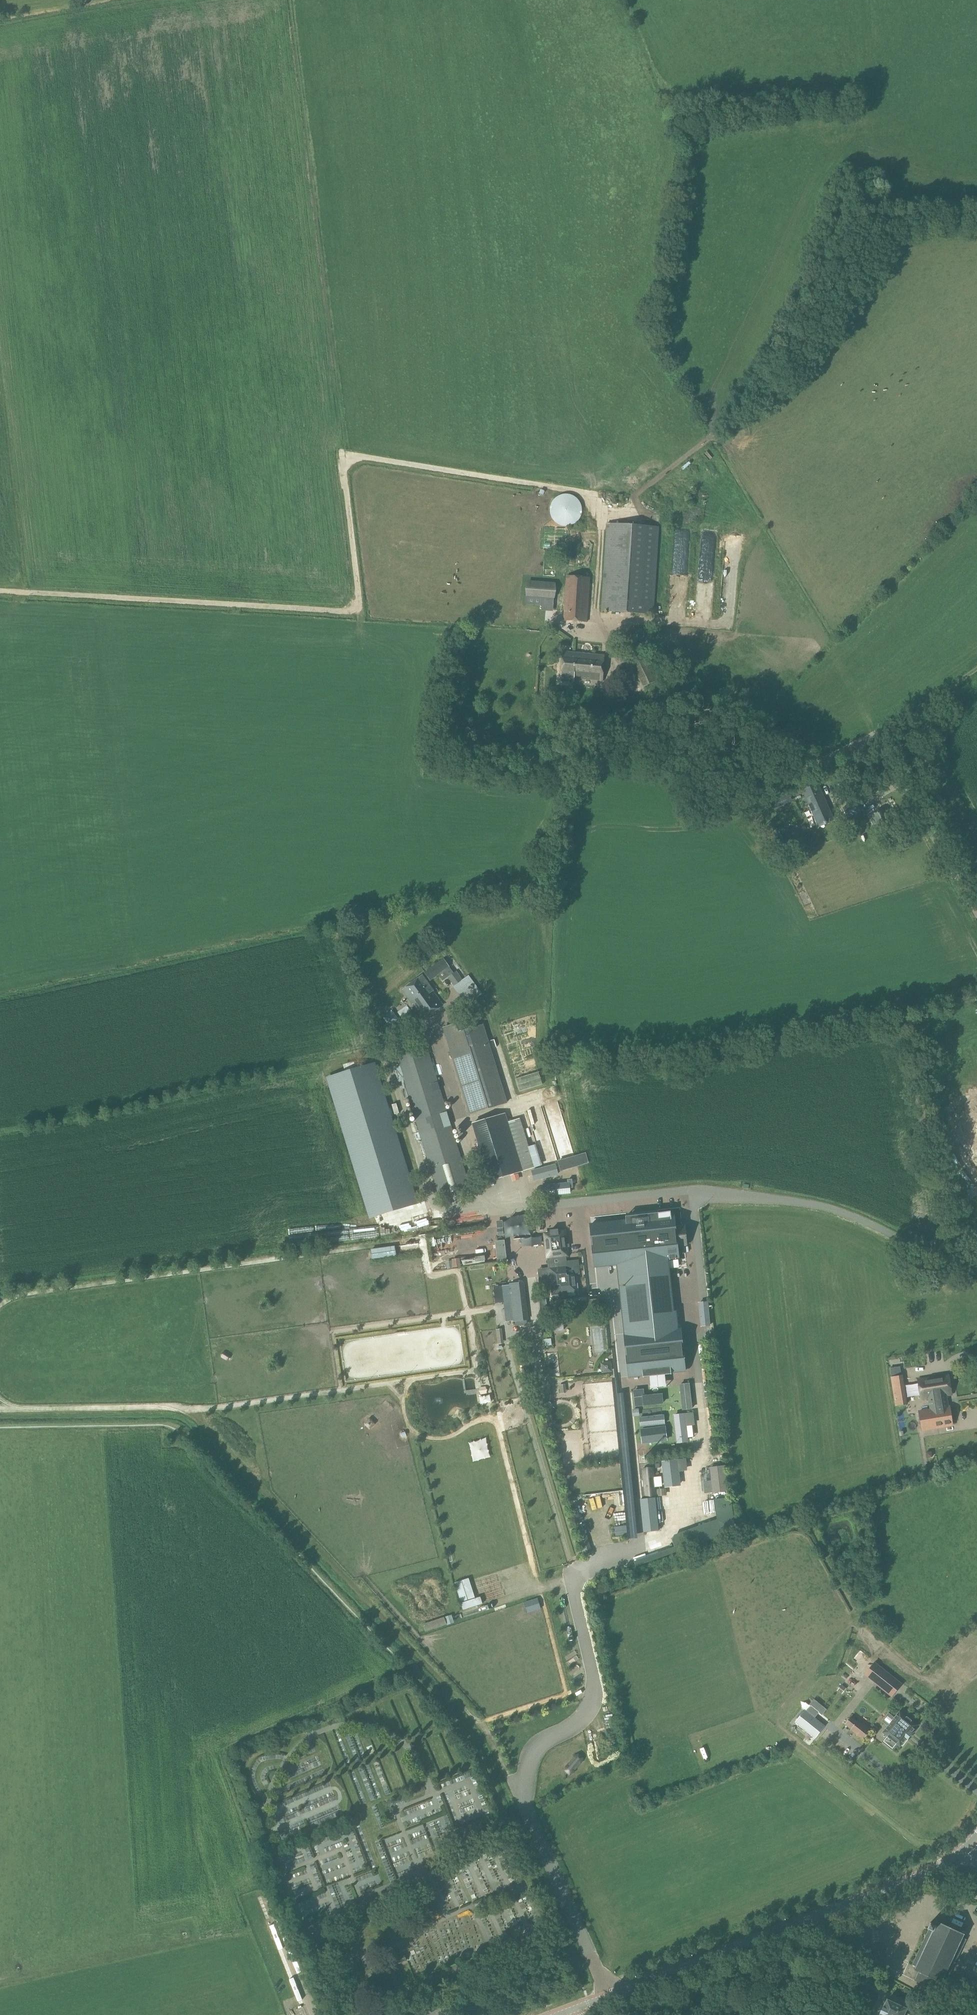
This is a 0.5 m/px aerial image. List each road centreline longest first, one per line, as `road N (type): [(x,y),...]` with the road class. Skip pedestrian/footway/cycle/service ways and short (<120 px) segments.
road 1 (residential): [(976,911),(877,734),(783,779),(762,779),(723,765),(642,712)]
road 2 (residential): [(976,1253),(948,1259),(803,1203),(691,1199),(528,1208)]
road 3 (secondary): [(568,2012),(961,1852)]

